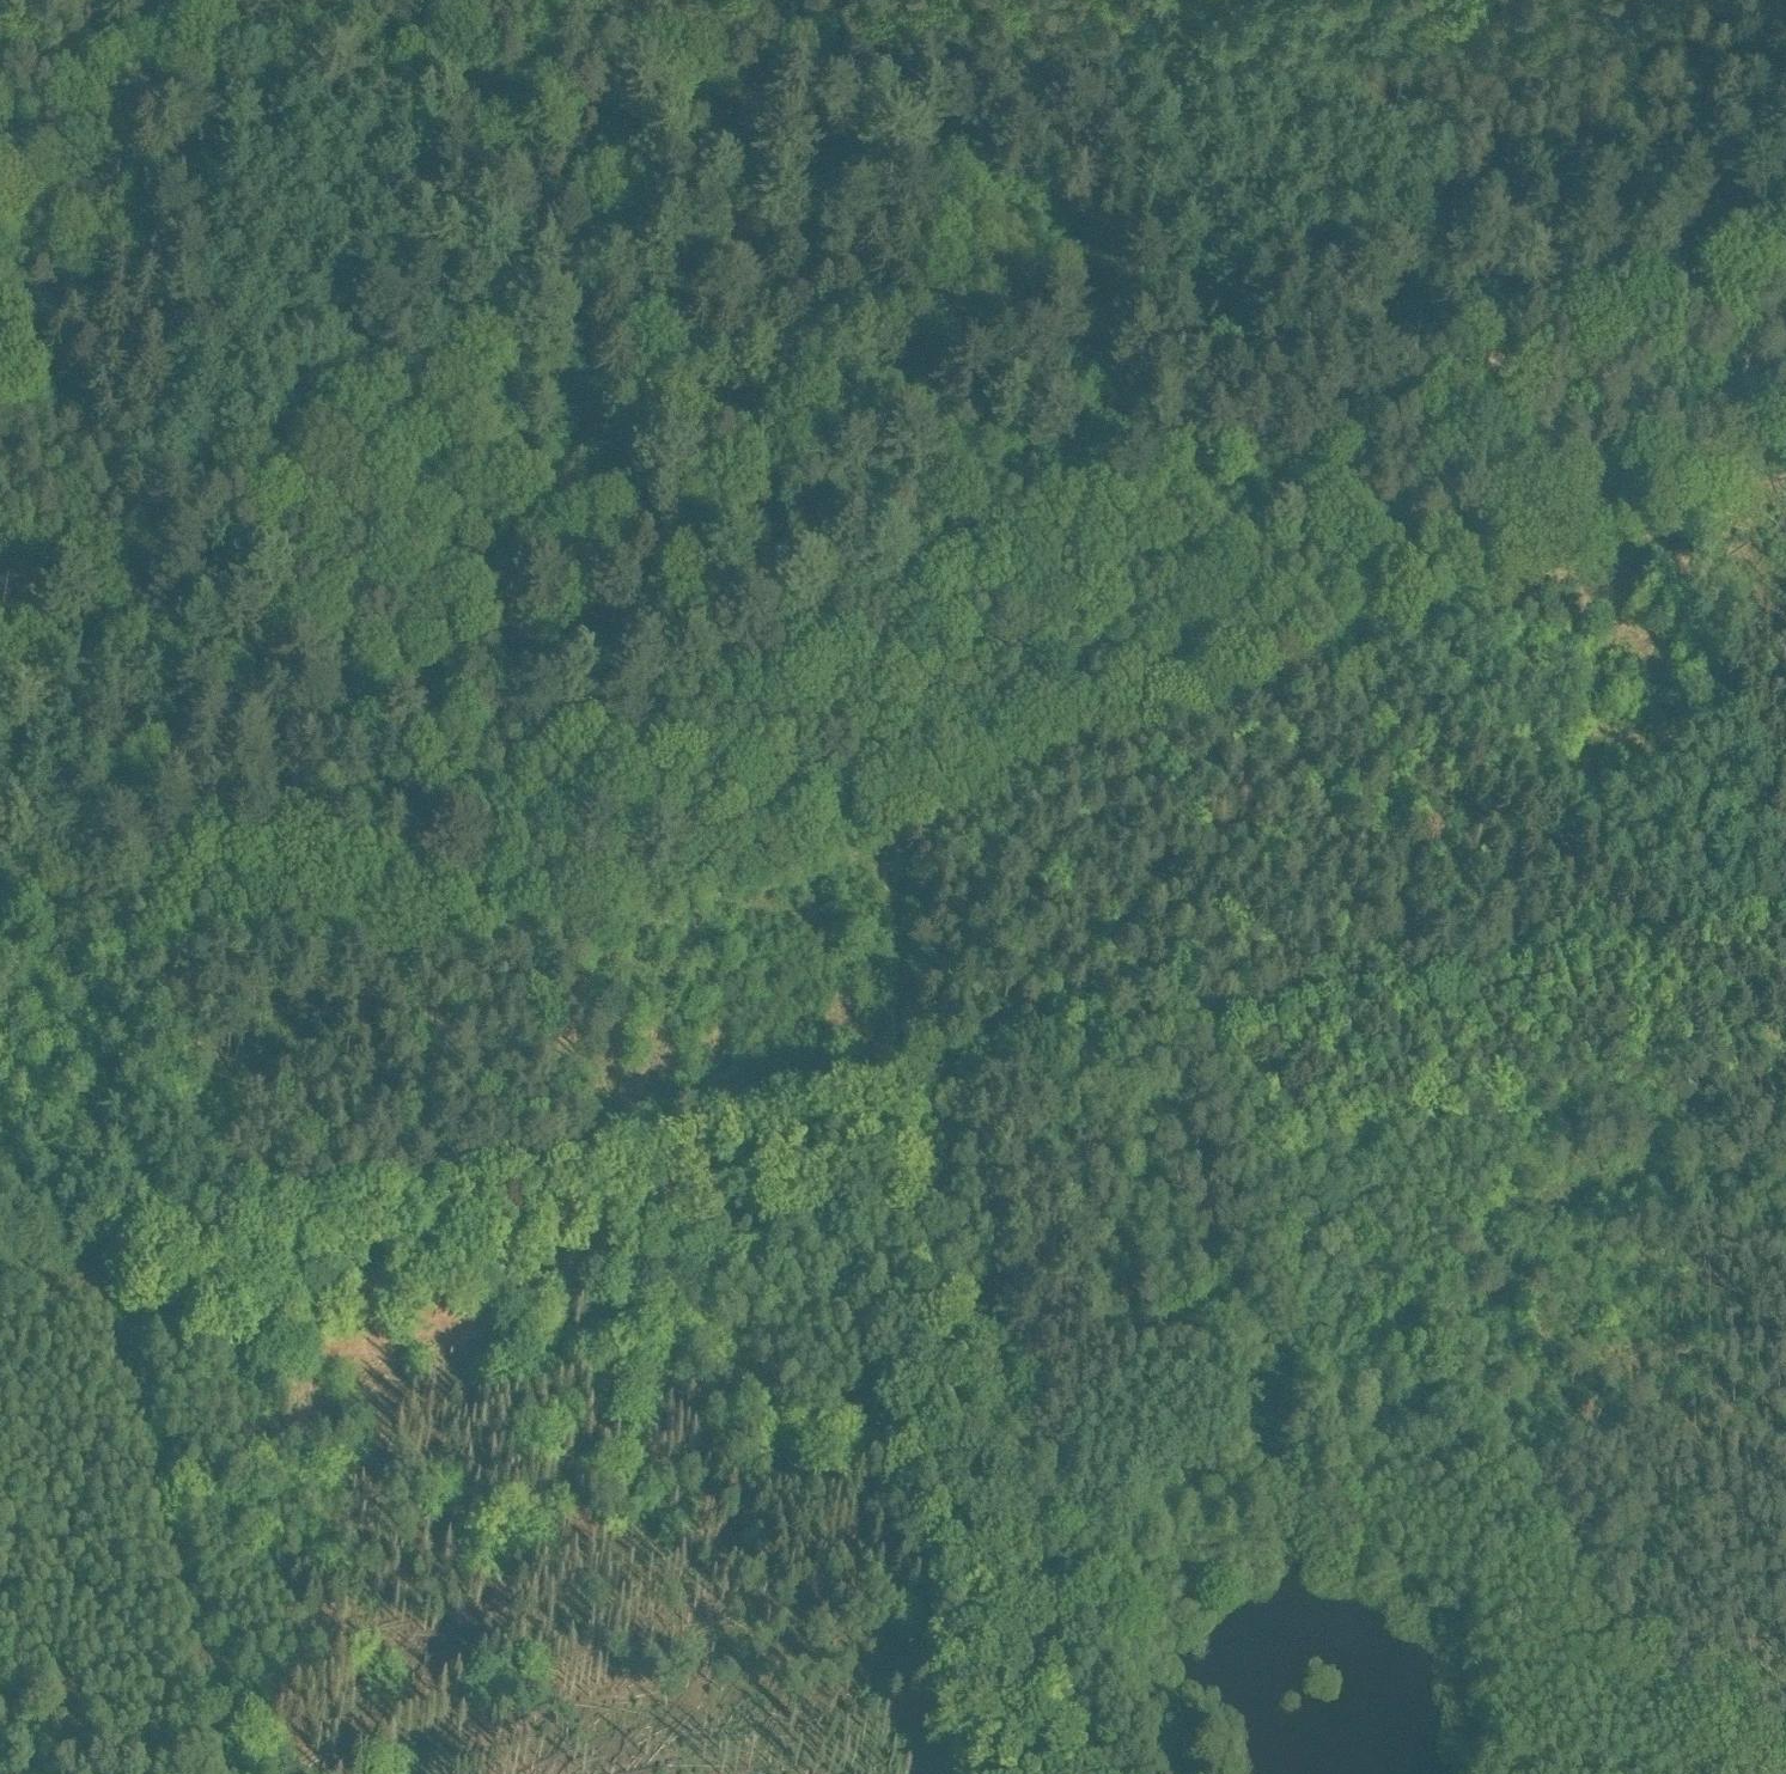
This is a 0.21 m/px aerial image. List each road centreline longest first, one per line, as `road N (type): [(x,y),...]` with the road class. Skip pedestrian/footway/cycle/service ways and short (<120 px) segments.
road 1 (track): [(883,700),(883,827),(927,1117),(1091,1773)]
road 2 (track): [(865,65),(917,222),(931,361),(929,444),(883,700)]

